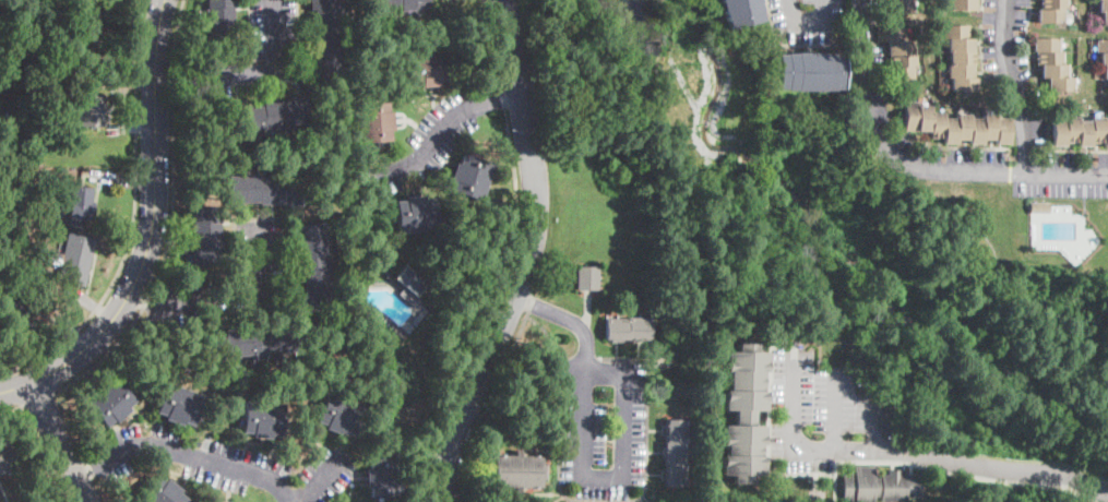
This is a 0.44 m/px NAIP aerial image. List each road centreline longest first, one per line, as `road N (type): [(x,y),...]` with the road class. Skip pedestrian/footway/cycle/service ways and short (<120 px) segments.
road 1 (residential): [(444,501),(453,447),(536,232),(533,152),(505,0)]
road 2 (tertiary): [(0,391),(49,373),(87,347),(121,309),(141,270),(156,198),(156,41),(165,0)]
road 3 (residential): [(795,350),(793,451),(915,453),(1065,476),(1107,496)]
road 4 (residential): [(1107,172),(966,172),(902,155),(878,124),(865,0)]
road 5 (residential): [(72,477),(122,451),(166,444),(249,473),(294,501)]
road 6 (residential): [(1032,171),(1027,115),(1006,56),(1010,0)]
road 7 (residential): [(32,381),(87,501)]

